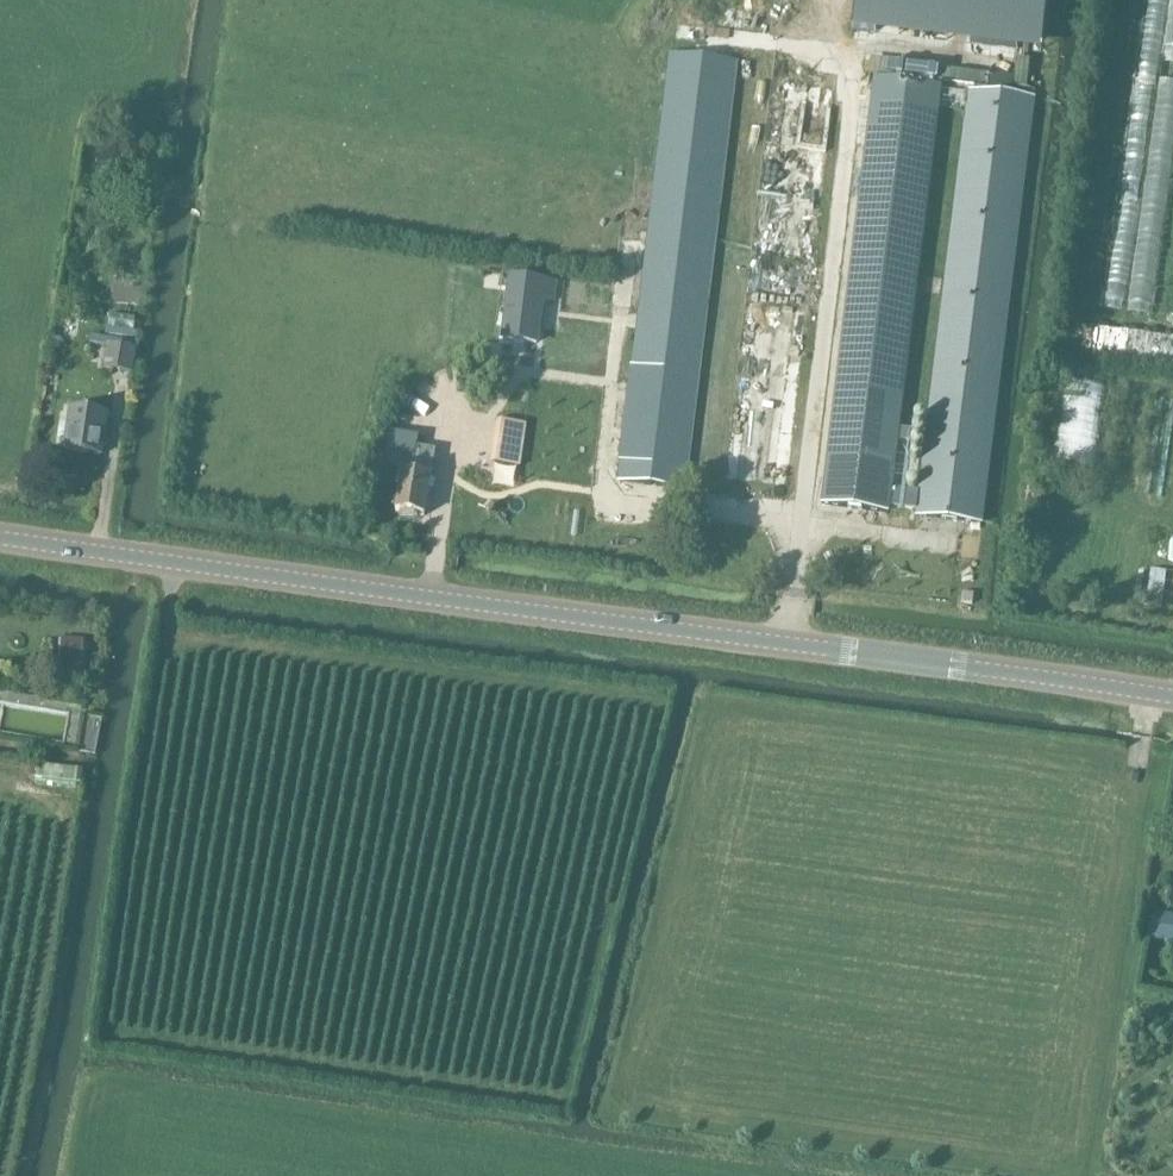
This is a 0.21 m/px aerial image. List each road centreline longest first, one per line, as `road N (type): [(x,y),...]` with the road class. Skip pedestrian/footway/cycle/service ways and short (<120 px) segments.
road 1 (tertiary): [(1172,702),(0,537)]

